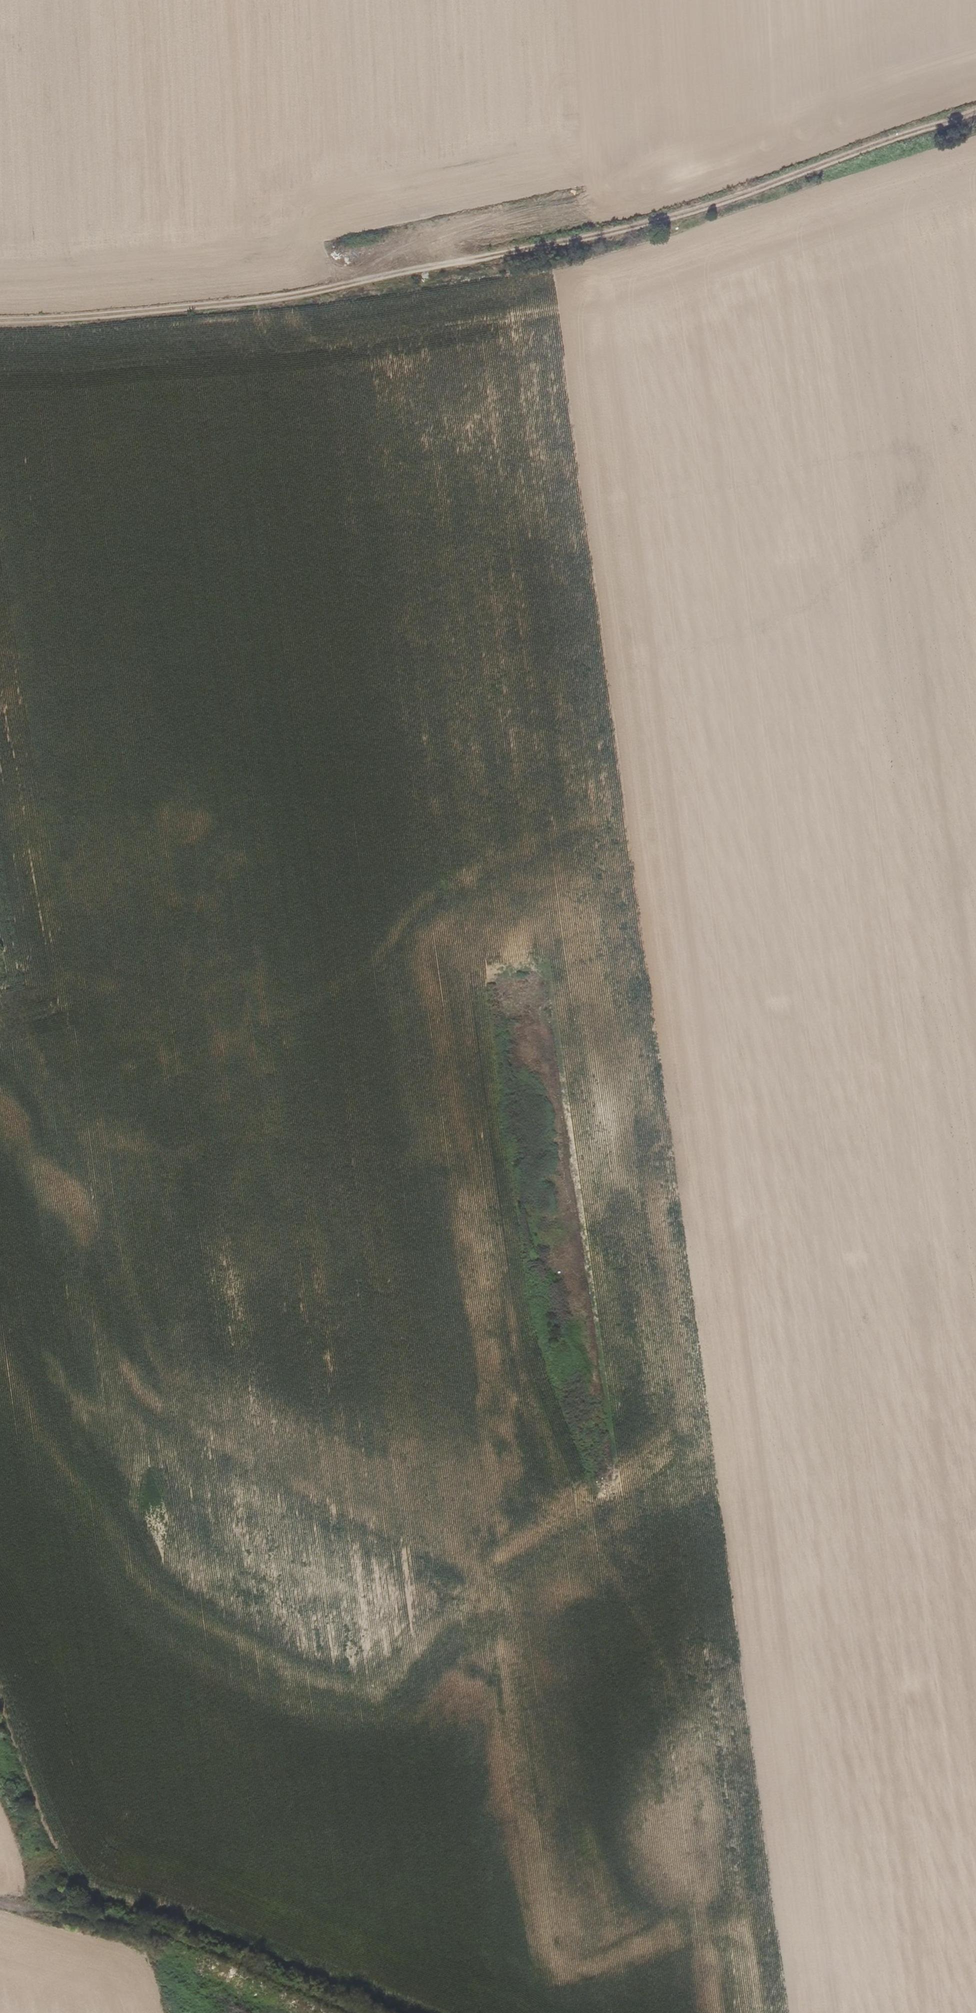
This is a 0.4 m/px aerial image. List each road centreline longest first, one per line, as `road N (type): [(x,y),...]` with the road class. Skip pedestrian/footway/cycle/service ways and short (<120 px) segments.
road 1 (track): [(0,320),(306,295),(464,266),(660,223),(975,115)]
road 2 (track): [(0,1904),(102,1921),(221,1955),(349,2012)]

